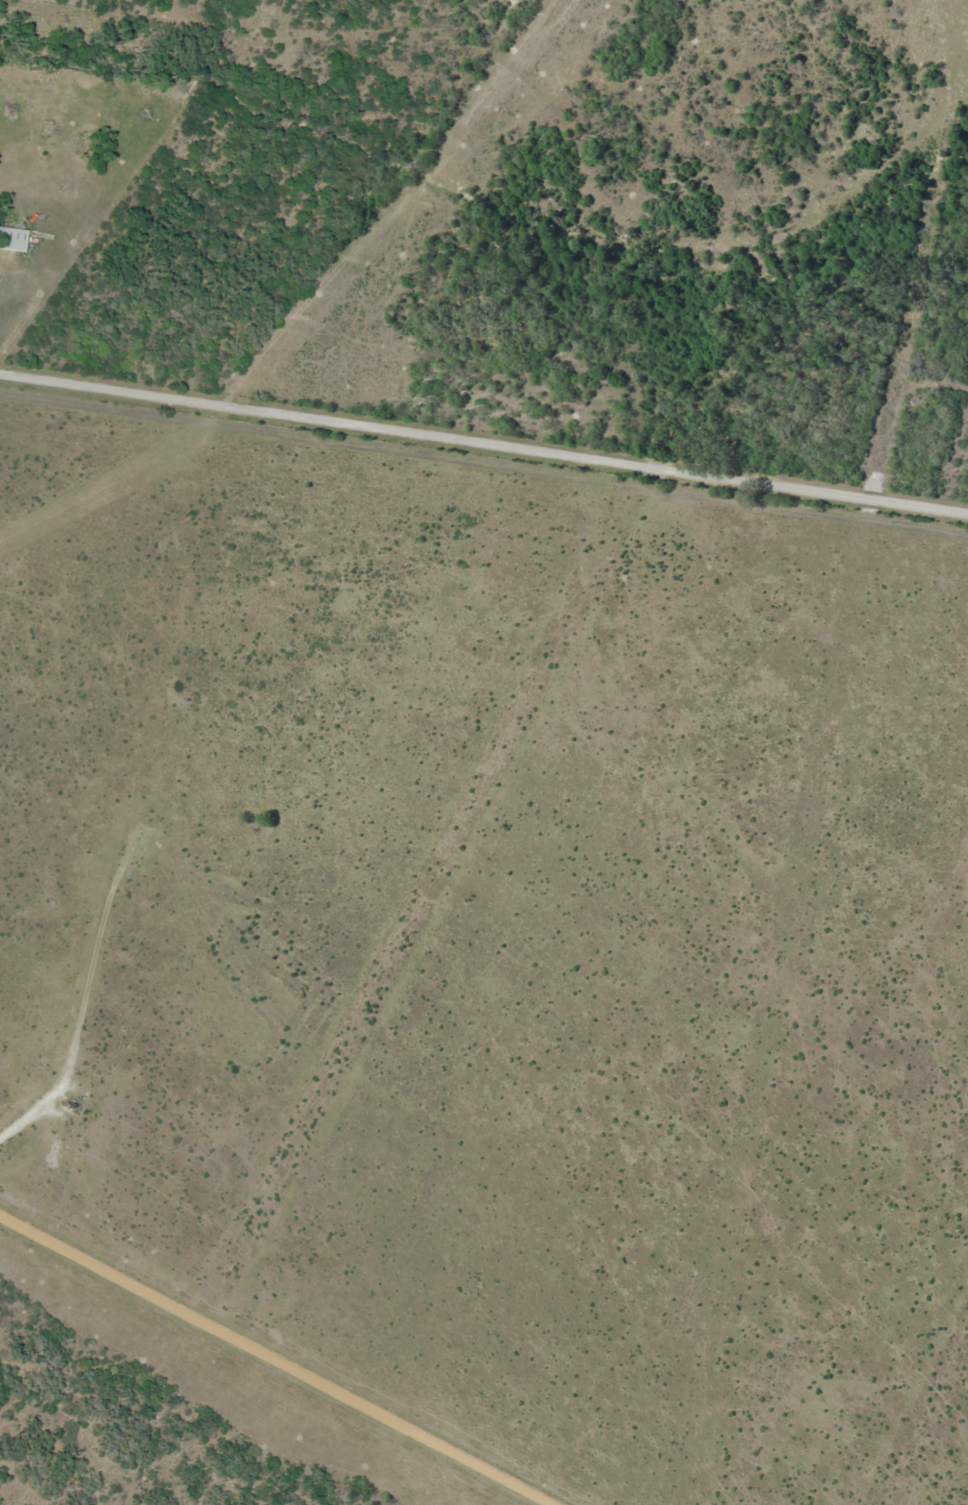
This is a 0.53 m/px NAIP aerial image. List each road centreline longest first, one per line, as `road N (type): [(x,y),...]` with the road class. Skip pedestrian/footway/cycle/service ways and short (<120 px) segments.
road 1 (residential): [(0,375),(967,518)]
road 2 (residential): [(0,1225),(539,1504)]

